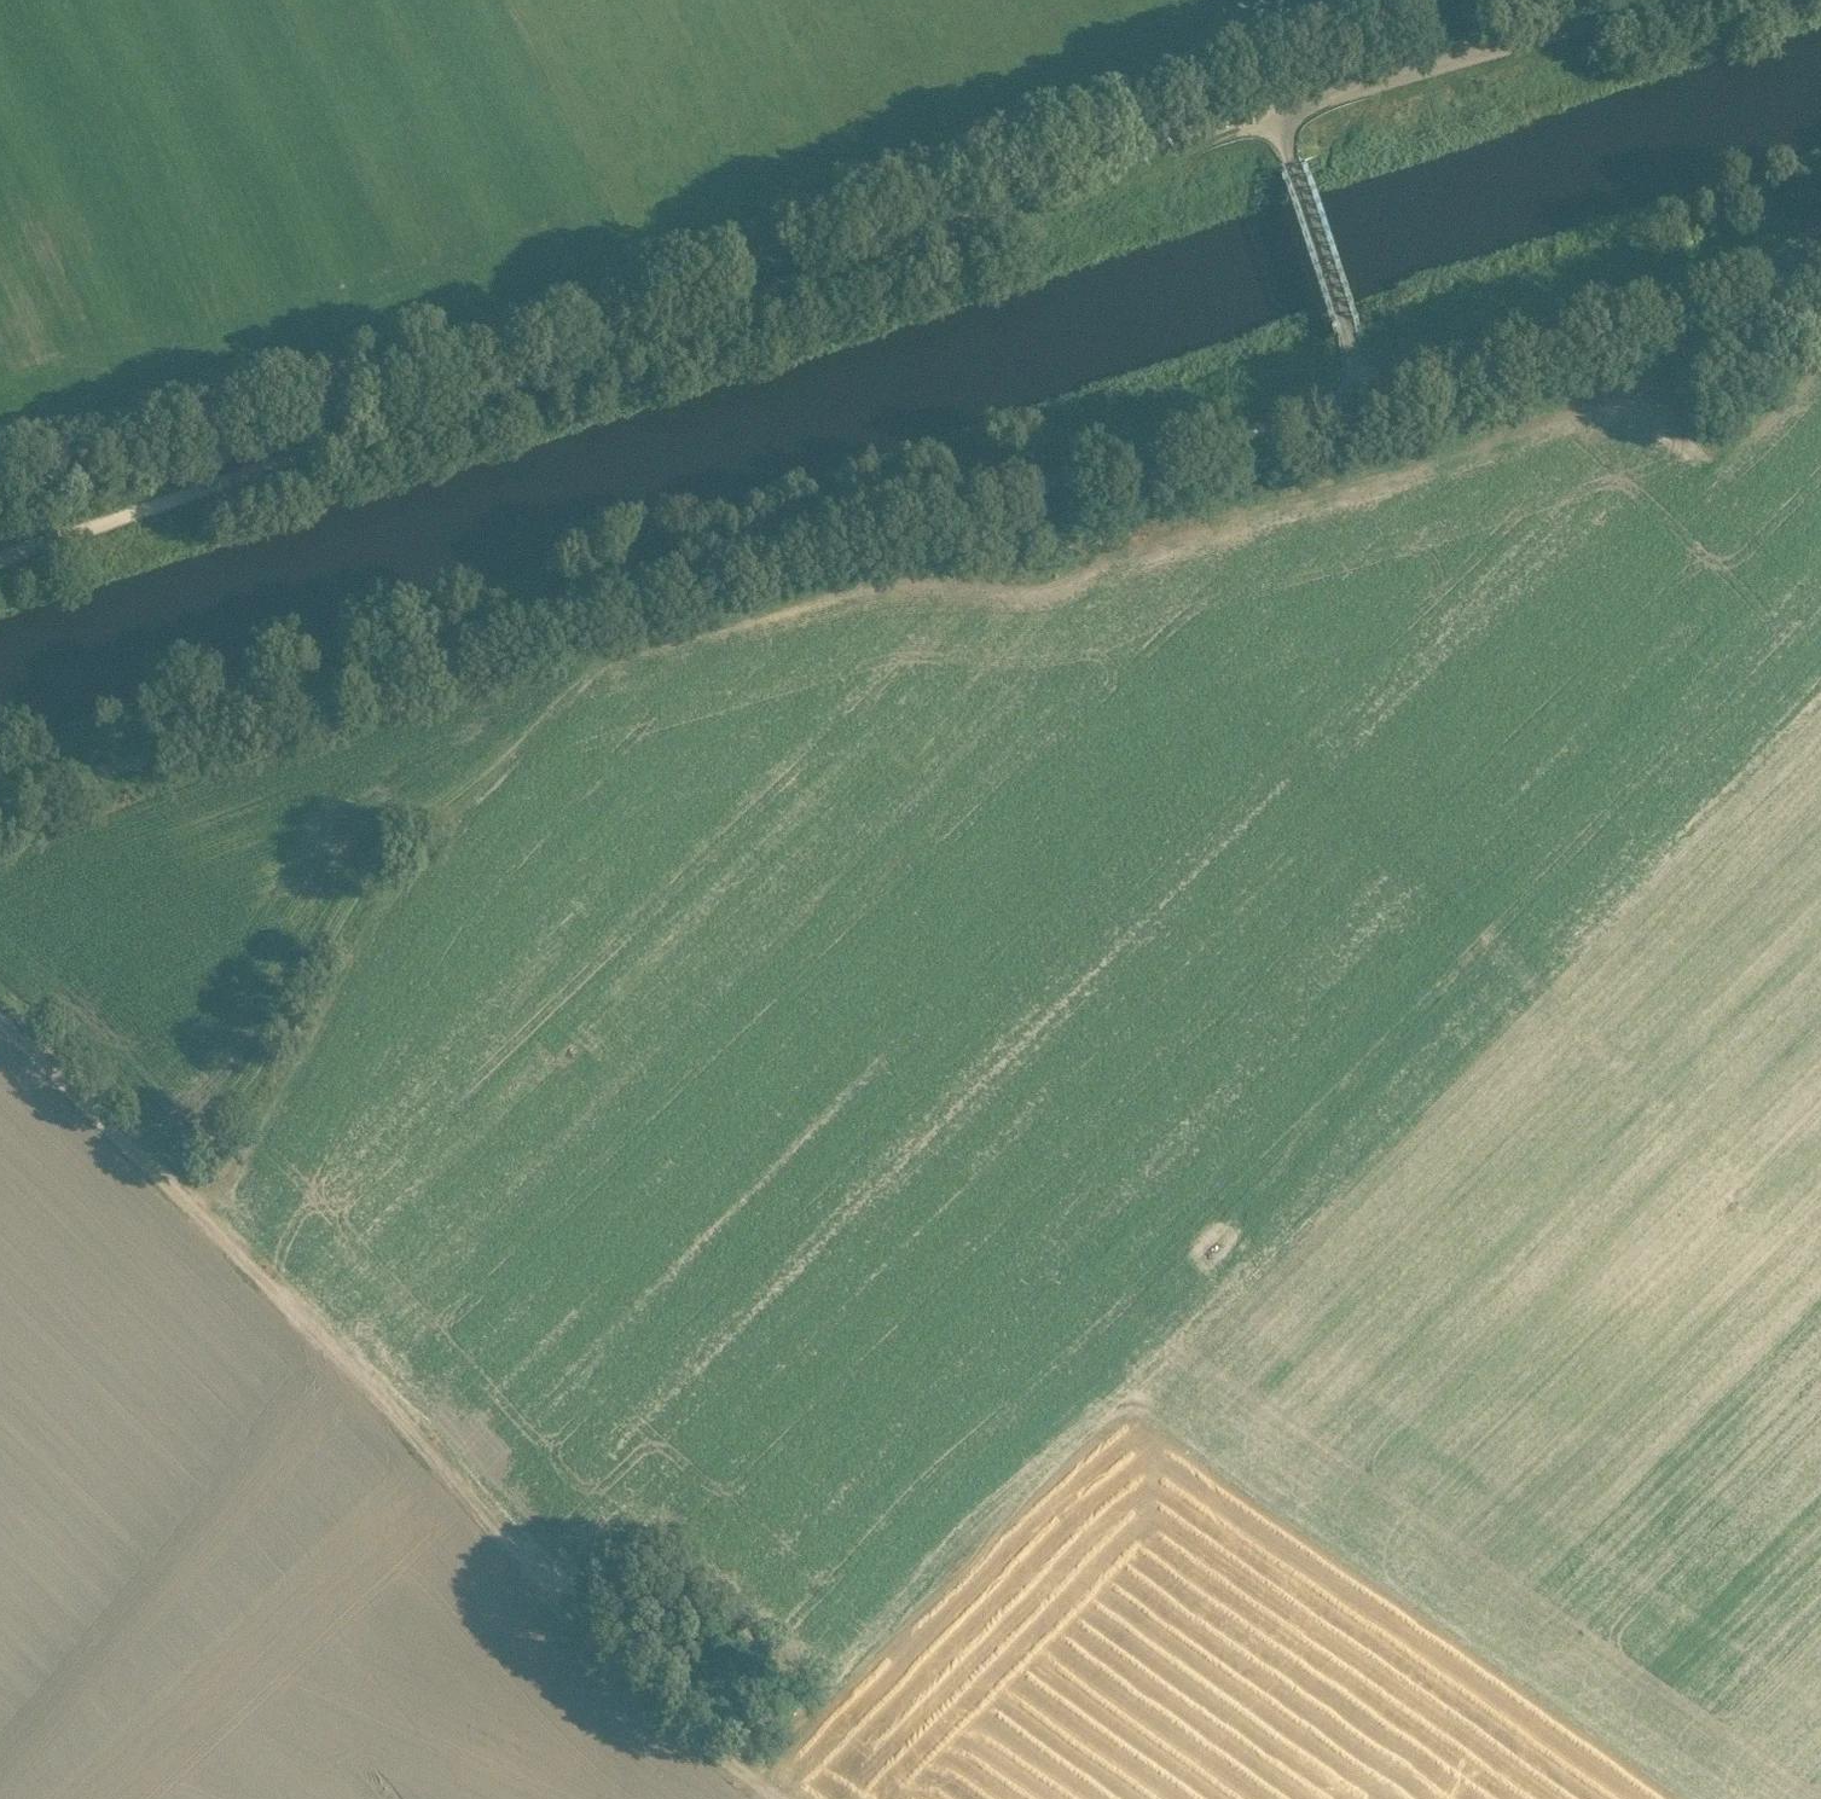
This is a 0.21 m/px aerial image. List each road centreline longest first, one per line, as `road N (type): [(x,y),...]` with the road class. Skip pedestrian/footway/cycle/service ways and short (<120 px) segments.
road 1 (unclassified): [(1275,108),(1101,162),(461,403),(0,549)]
road 2 (track): [(759,1798),(654,1717),(570,1631),(387,1413),(0,995)]
road 3 (unclassified): [(1820,256),(1690,279),(1369,395)]
road 4 (unclassified): [(1275,108),(1637,0)]
road 5 (unclassified): [(1369,395),(1275,108)]

